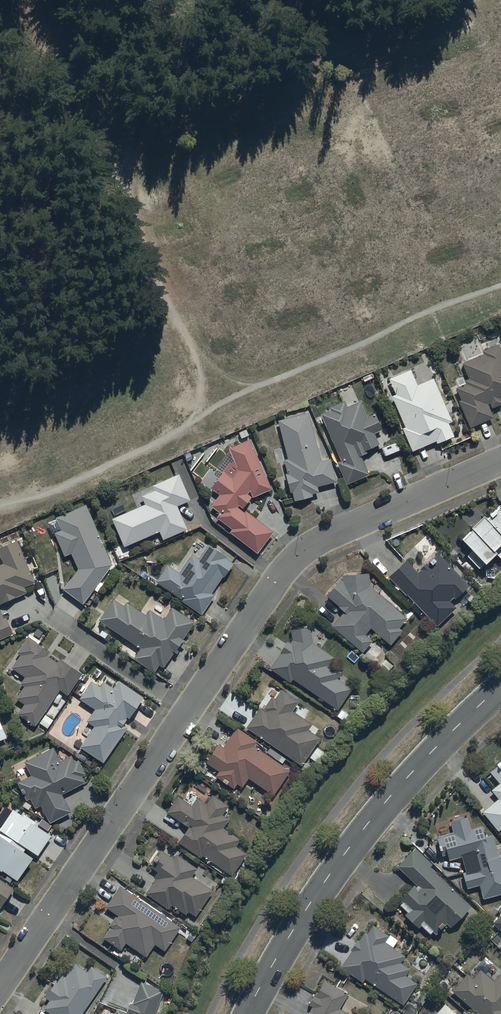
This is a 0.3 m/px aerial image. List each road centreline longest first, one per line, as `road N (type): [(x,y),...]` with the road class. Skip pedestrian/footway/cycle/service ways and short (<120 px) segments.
road 1 (residential): [(0,984),(295,555),(500,460)]
road 2 (tertiary): [(500,686),(384,803),(288,938),(246,1013)]
road 3 (track): [(81,116),(120,126),(435,0)]
road 4 (track): [(81,116),(219,402)]
road 5 (track): [(31,0),(81,116)]

